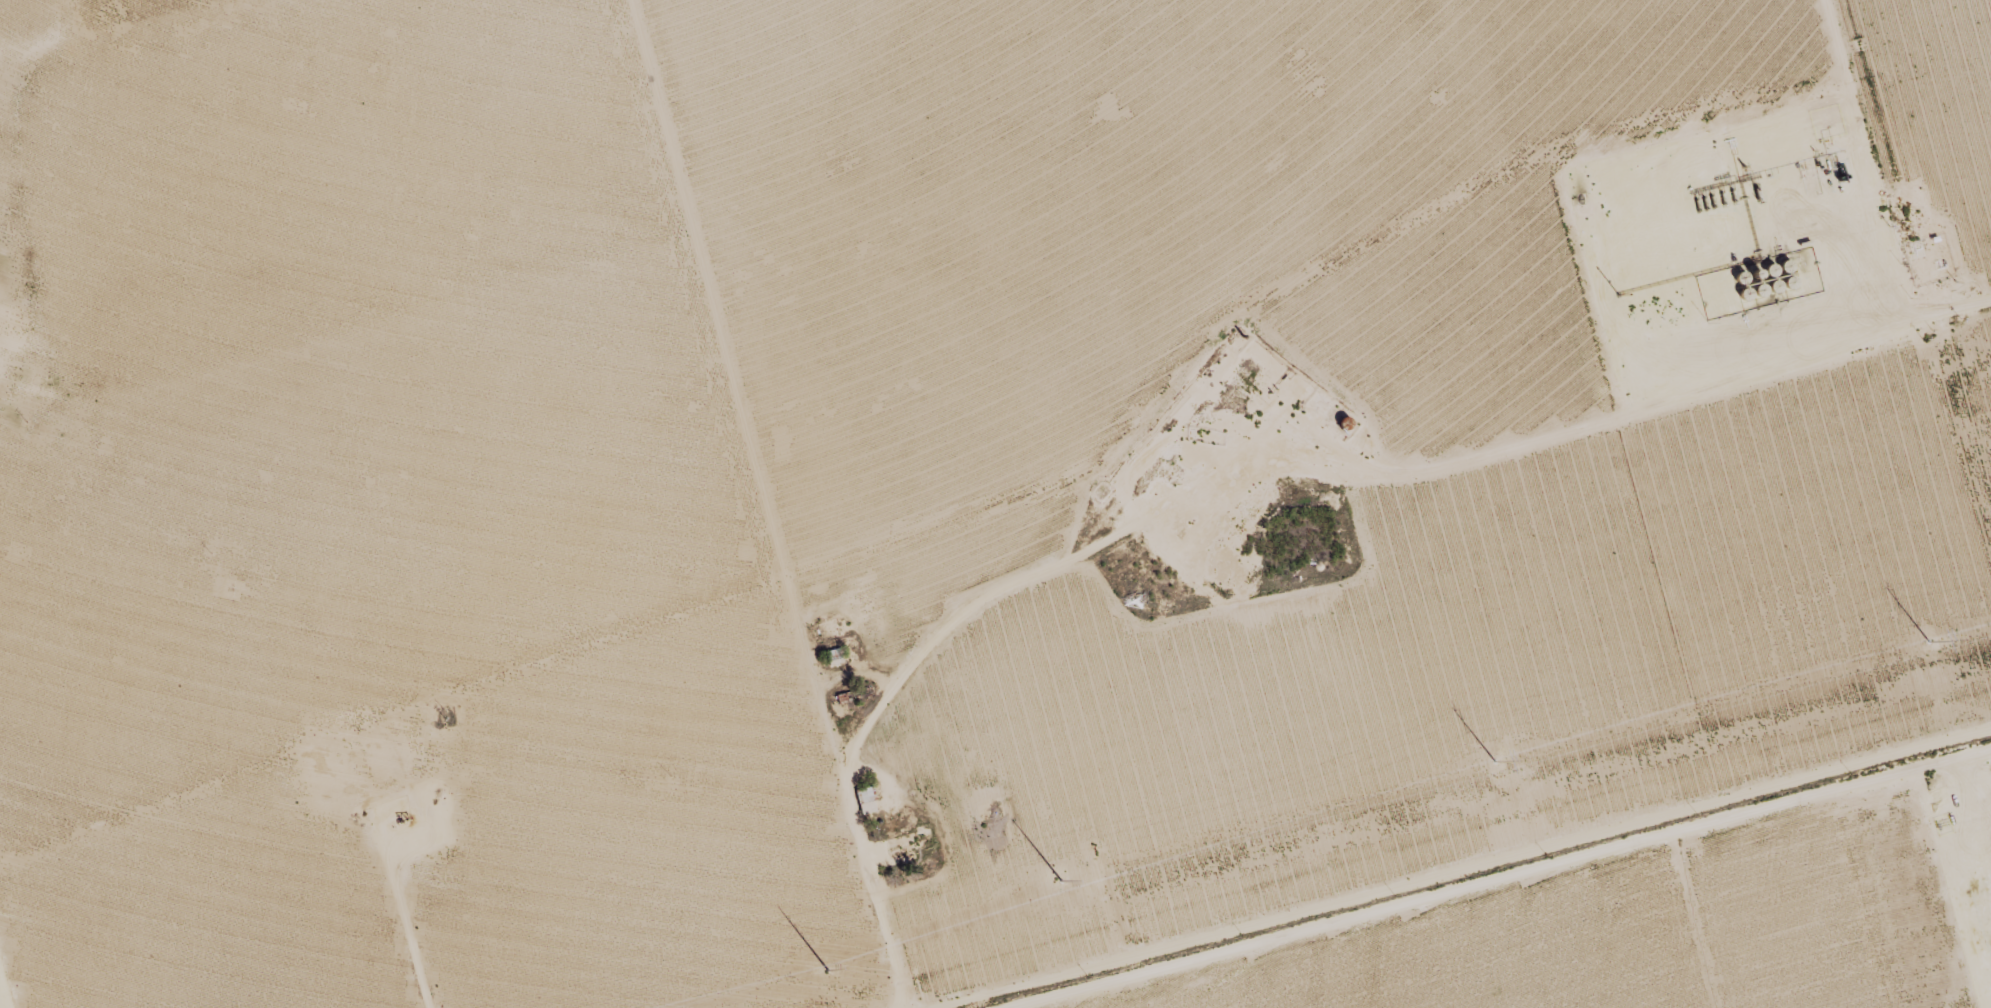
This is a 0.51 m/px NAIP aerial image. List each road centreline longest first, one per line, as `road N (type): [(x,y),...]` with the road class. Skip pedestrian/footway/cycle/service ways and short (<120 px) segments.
road 1 (track): [(901,1007),(621,0)]
road 2 (track): [(1347,534),(1852,403),(1867,388),(1867,278),(1827,167),(1795,0)]
road 3 (track): [(163,42),(83,82),(13,82),(0,68)]

